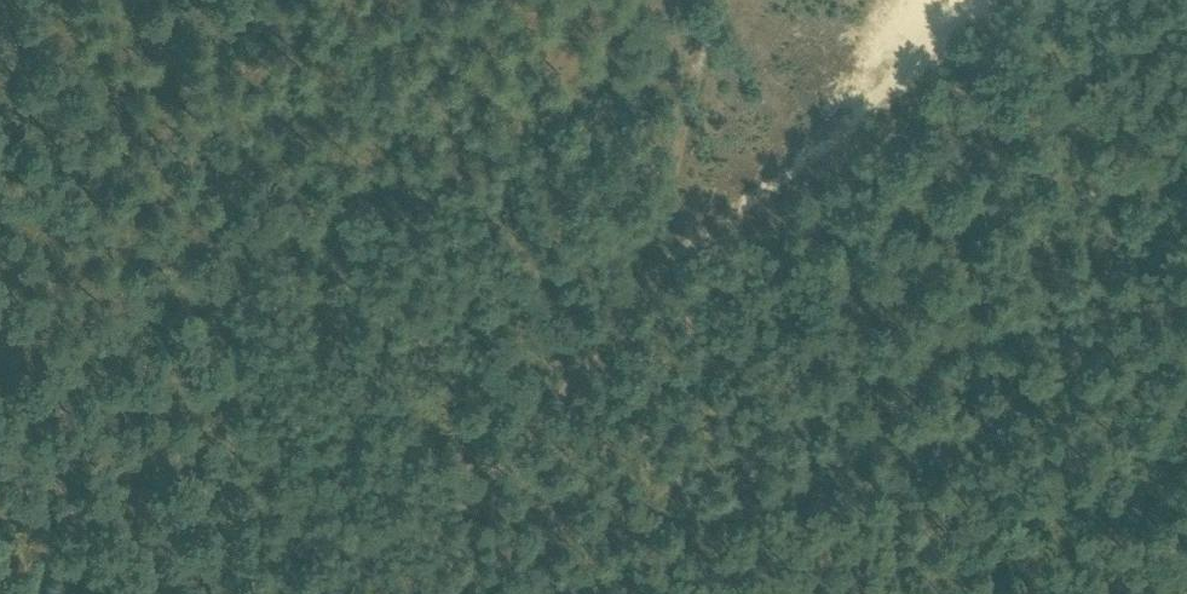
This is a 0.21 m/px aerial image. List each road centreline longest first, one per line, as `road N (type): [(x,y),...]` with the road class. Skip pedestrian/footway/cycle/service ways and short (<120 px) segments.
road 1 (track): [(410,593),(580,545),(731,450),(893,369),(1186,289)]
road 2 (track): [(717,0),(631,267),(559,364),(361,593)]

